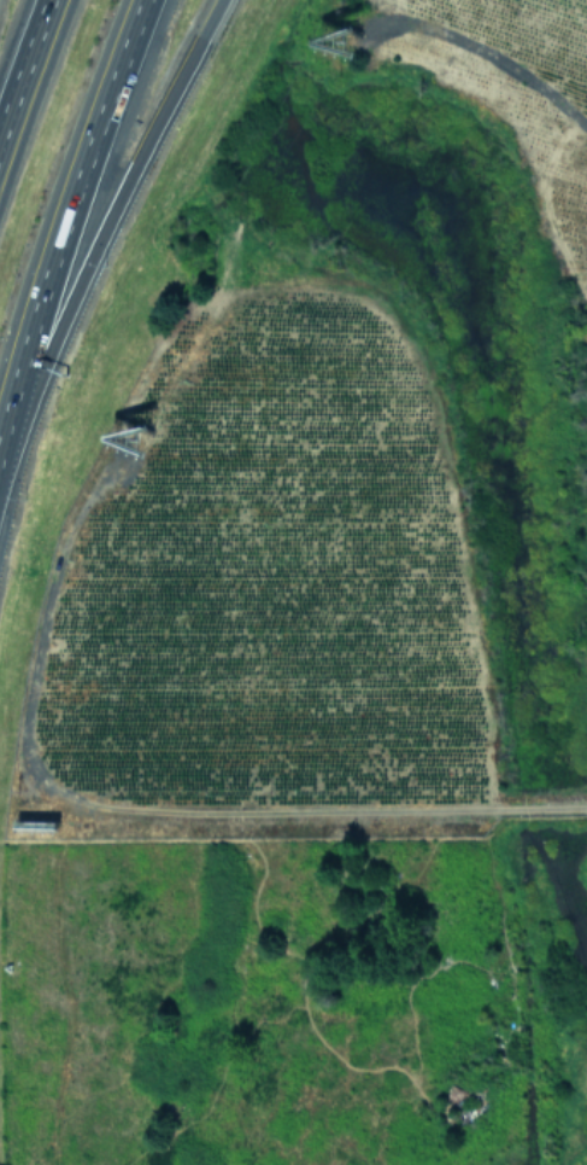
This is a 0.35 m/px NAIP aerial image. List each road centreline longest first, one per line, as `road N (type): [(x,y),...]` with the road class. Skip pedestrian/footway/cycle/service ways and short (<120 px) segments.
road 1 (motorway): [(0,466),(61,318),(220,0)]
road 2 (motorway): [(0,432),(143,0)]
road 3 (motorway): [(46,0),(0,127)]

